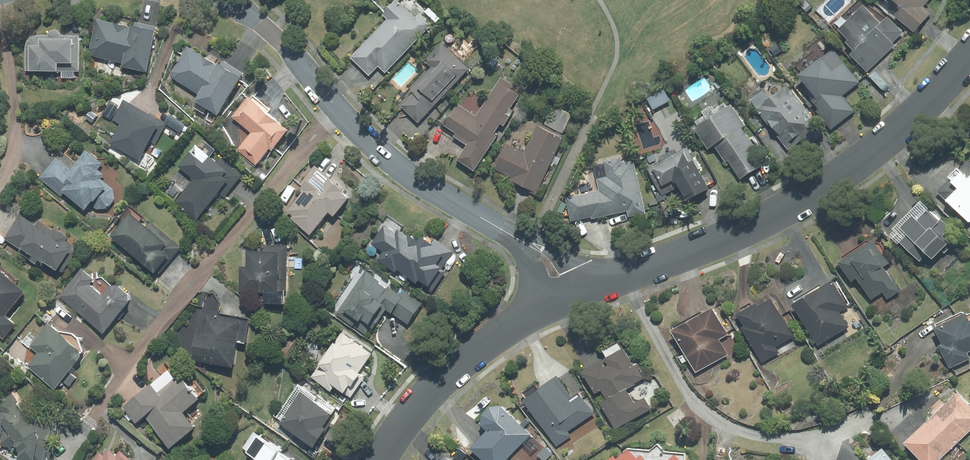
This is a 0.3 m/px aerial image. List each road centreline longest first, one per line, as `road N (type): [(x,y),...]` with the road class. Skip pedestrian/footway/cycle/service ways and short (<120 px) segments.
road 1 (residential): [(597,283),(769,221),(877,146),(969,56)]
road 2 (residential): [(227,0),(275,35),(380,152),(525,244)]
road 3 (residential): [(379,459),(434,388),(548,300)]

